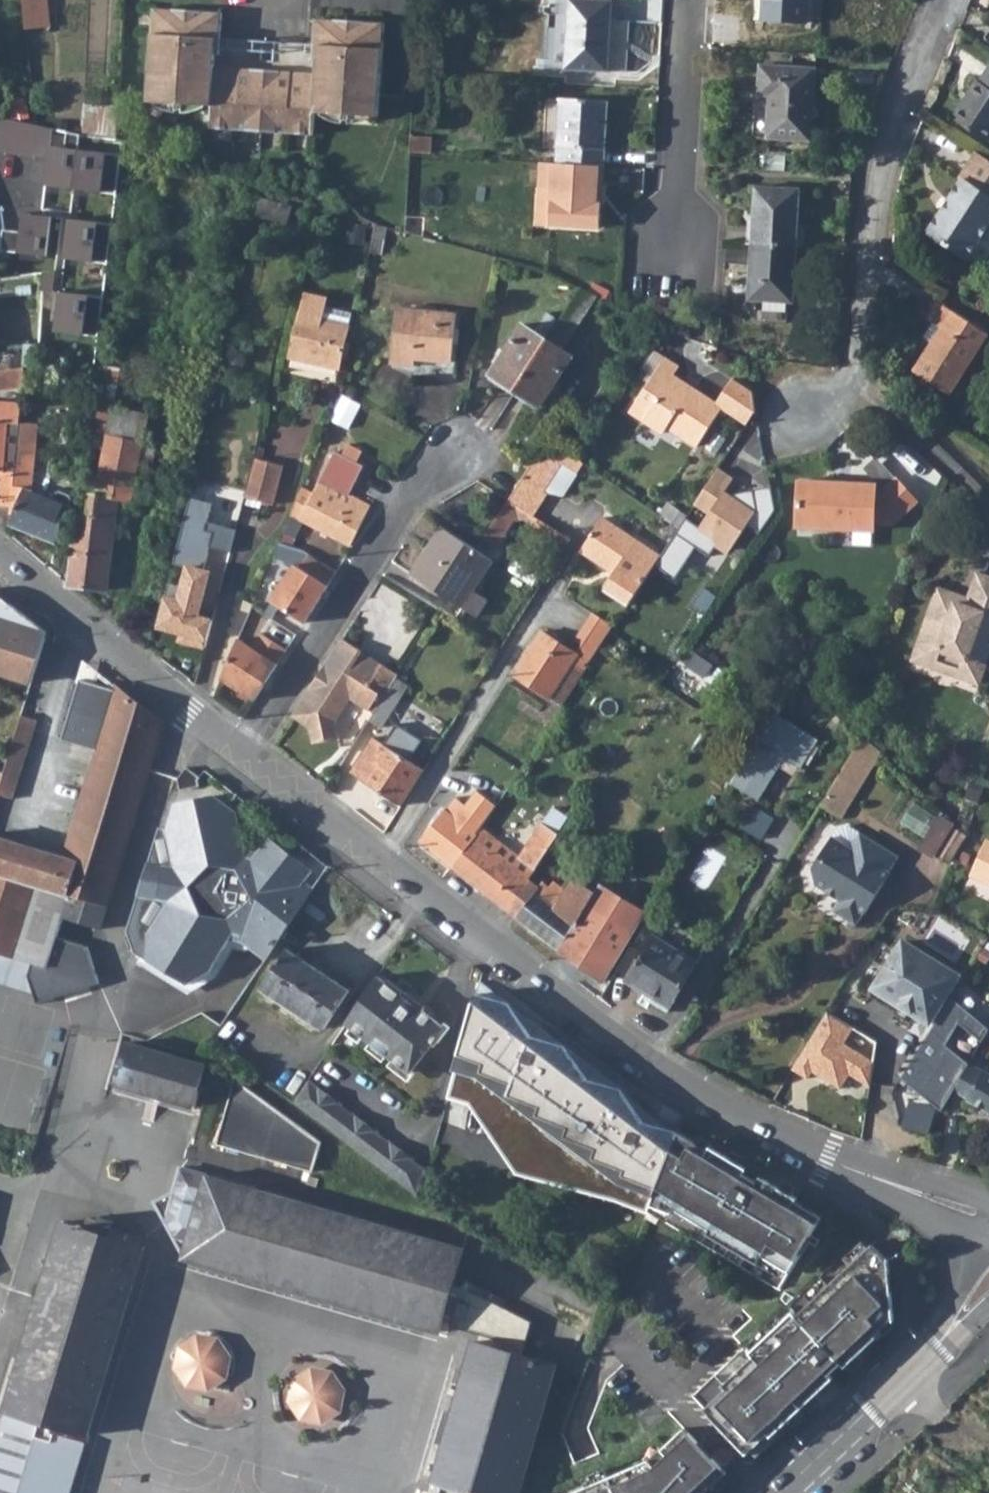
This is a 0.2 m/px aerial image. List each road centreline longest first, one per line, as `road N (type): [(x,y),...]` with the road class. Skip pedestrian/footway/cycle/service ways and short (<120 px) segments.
road 1 (residential): [(244,752),(654,1063),(827,1158),(988,1217)]
road 2 (residential): [(805,411),(853,371),(885,153),(946,0)]
road 3 (residential): [(244,752),(402,506),(459,447)]
road 4 (residential): [(0,558),(244,752)]
road 5 (residential): [(988,1281),(783,1492)]
road 6 (residential): [(678,254),(692,0)]

